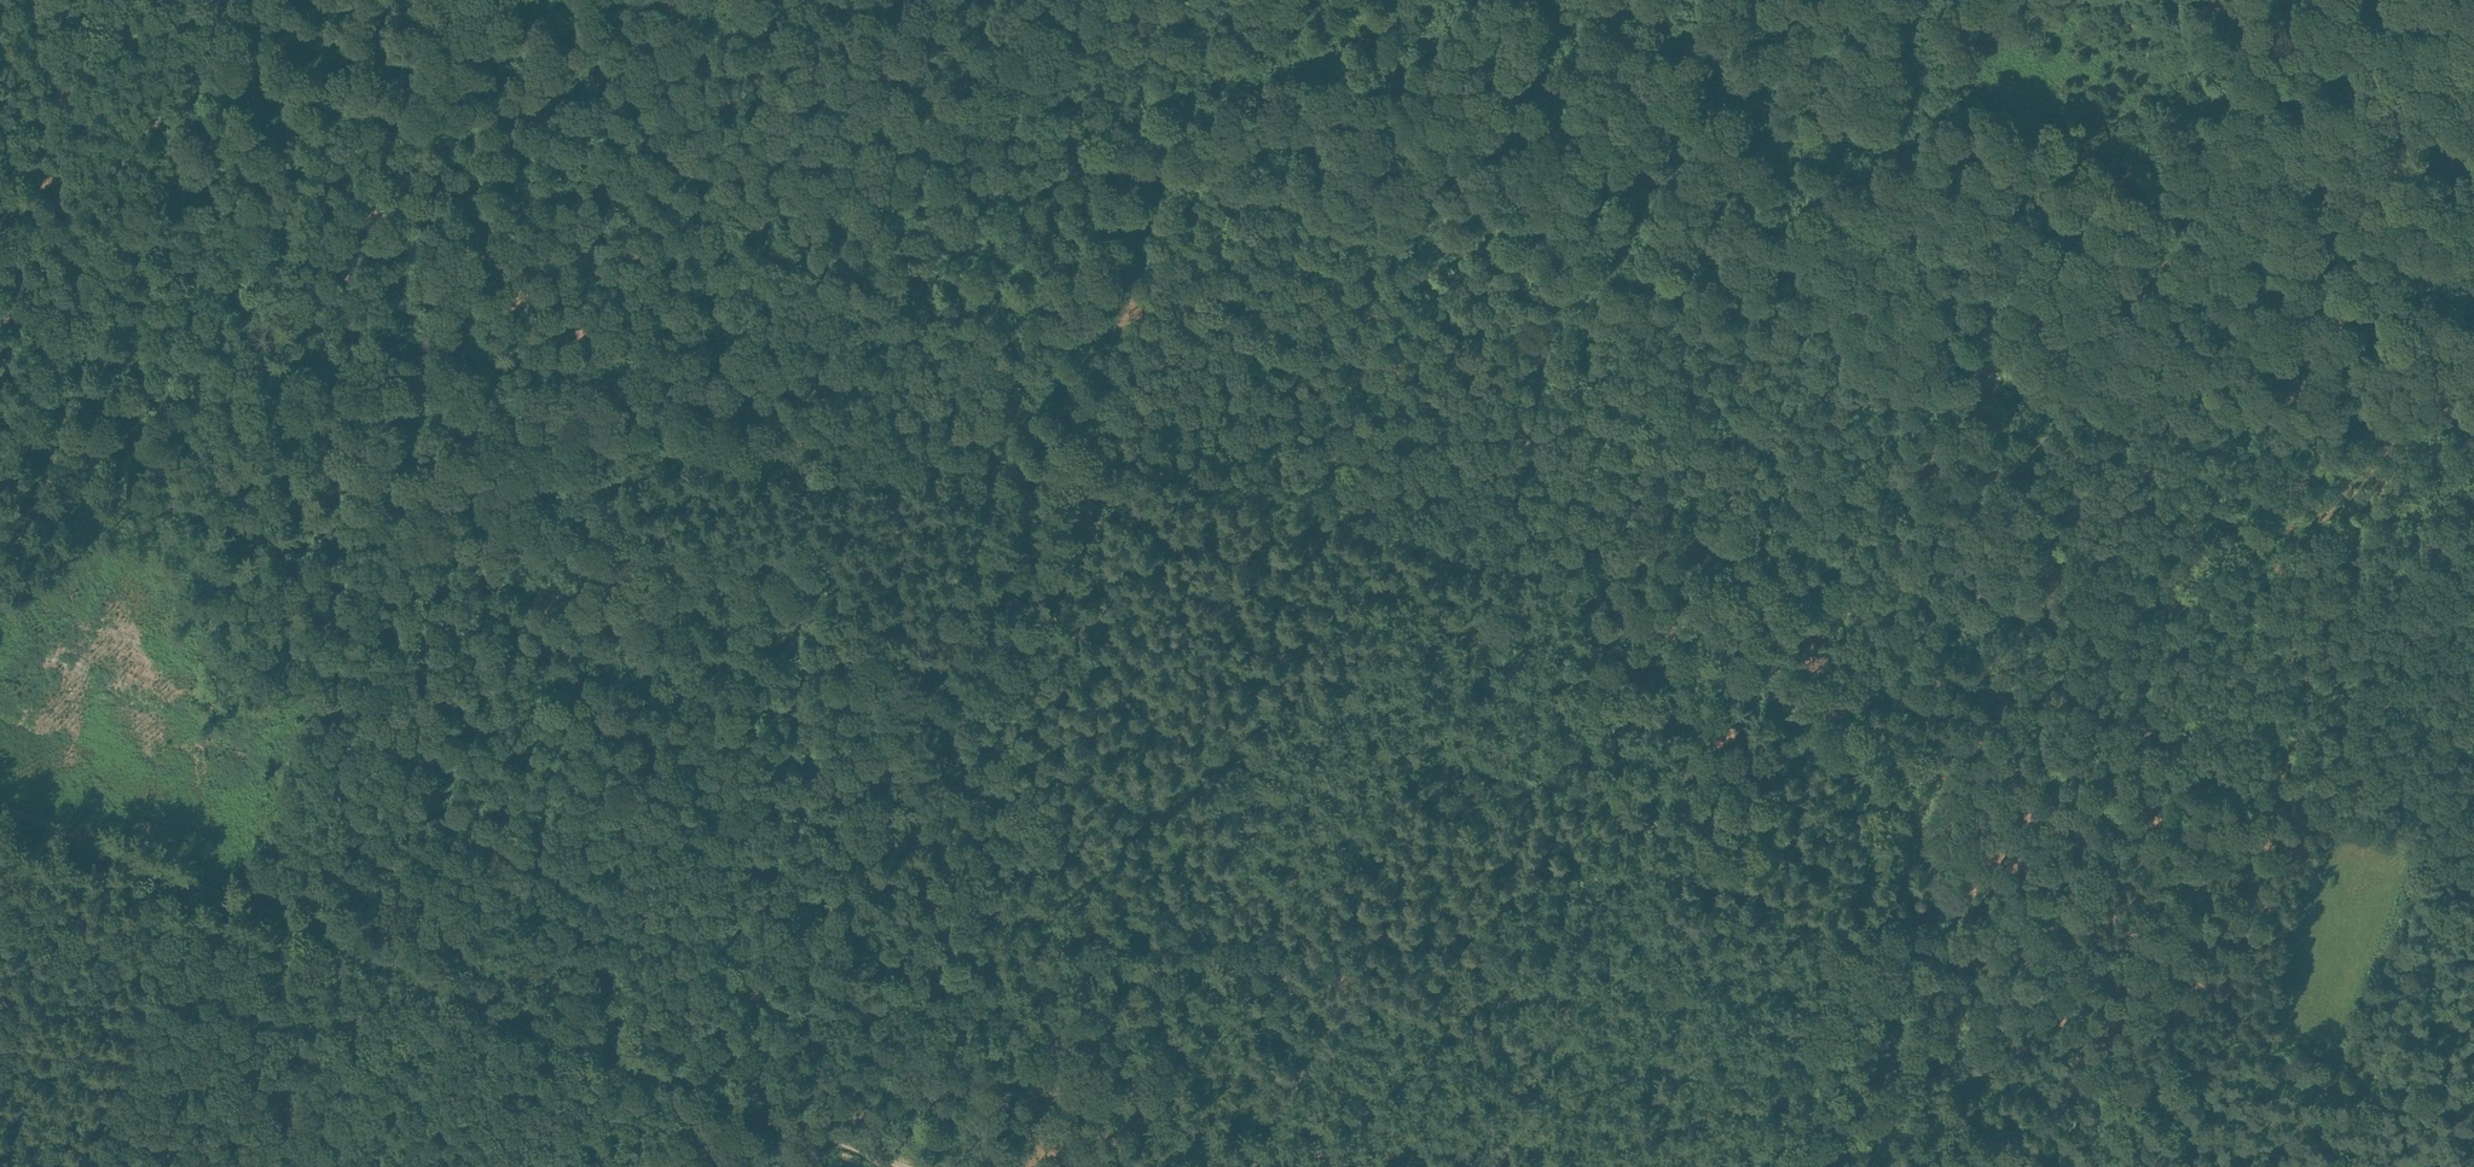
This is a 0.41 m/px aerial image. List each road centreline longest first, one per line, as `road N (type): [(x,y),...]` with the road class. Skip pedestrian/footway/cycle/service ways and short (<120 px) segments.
road 1 (track): [(1161,167),(1573,306),(1827,353),(2042,422),(2473,415)]
road 2 (track): [(790,1106),(989,620),(1228,0)]
road 3 (track): [(790,1106),(0,804)]
road 4 (track): [(0,566),(224,0)]
road 5 (track): [(1912,749),(1840,686),(1768,597),(1656,496),(1573,306)]
road 6 (track): [(937,1166),(790,1106)]

